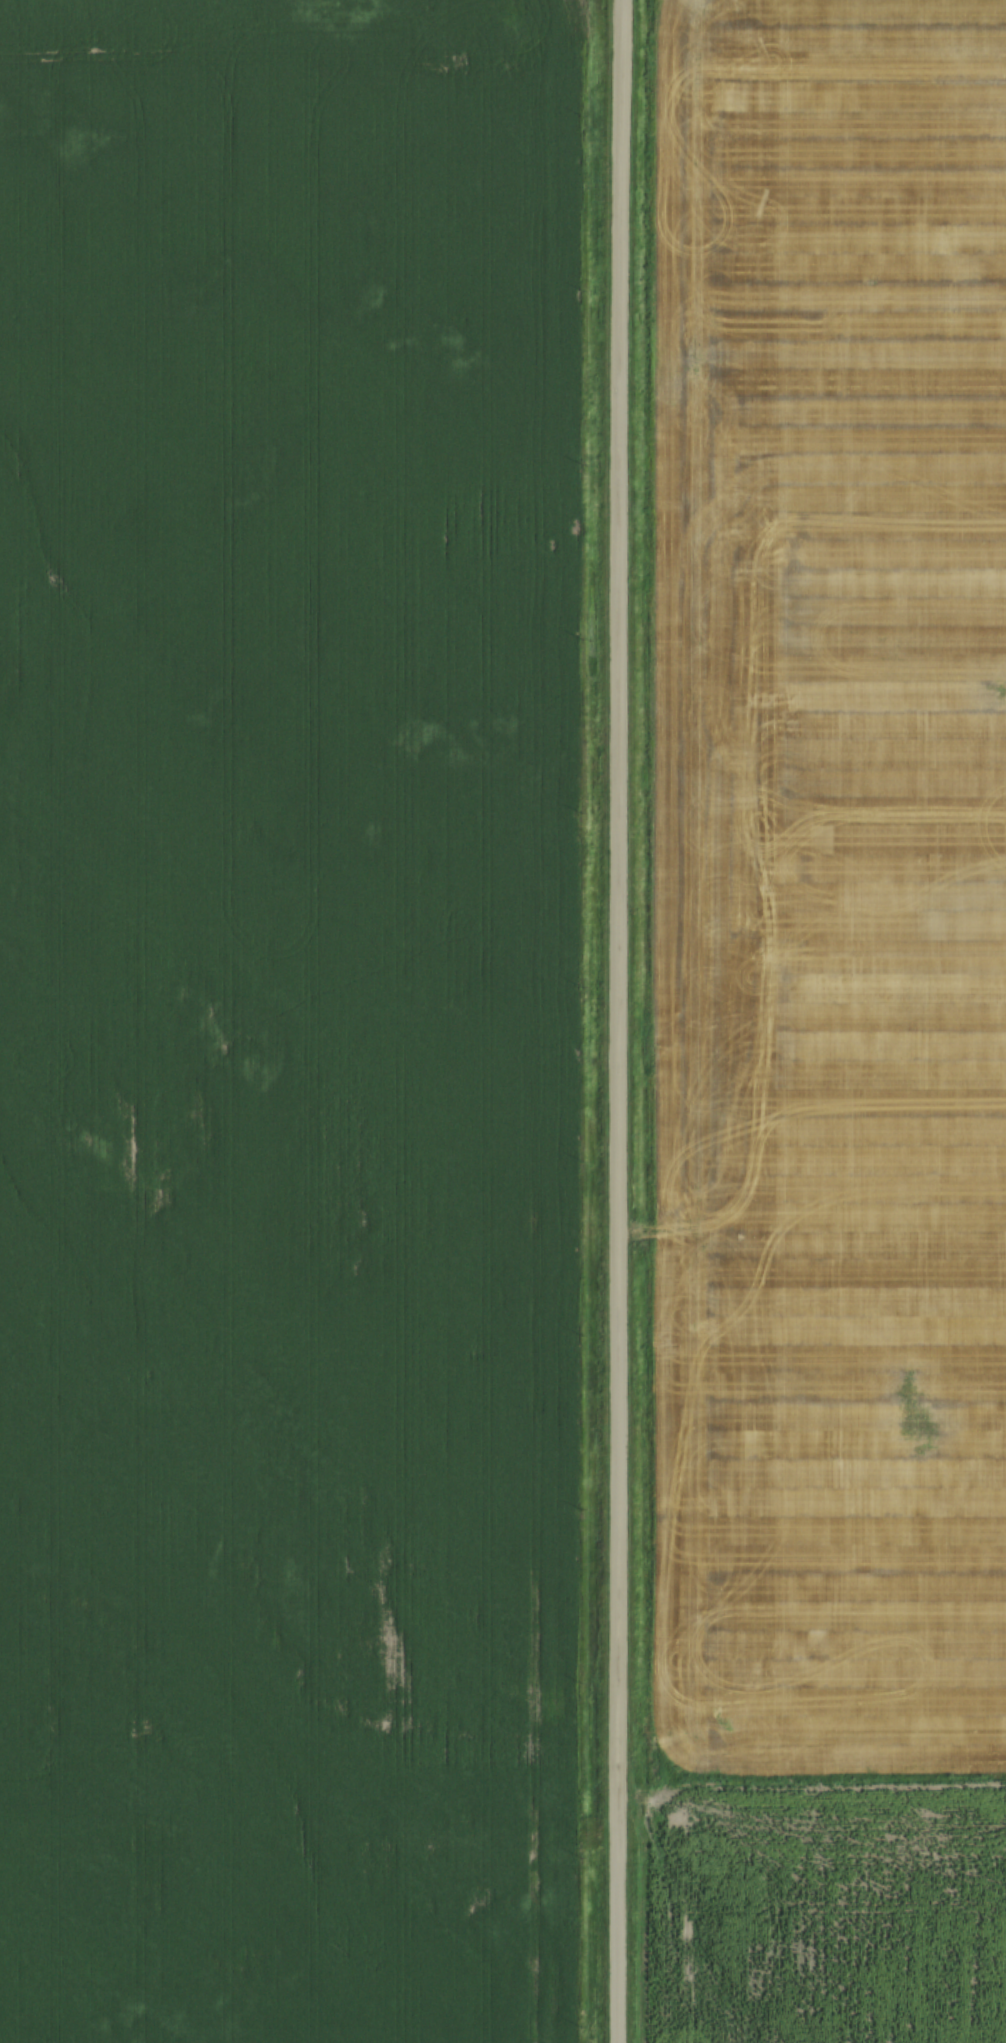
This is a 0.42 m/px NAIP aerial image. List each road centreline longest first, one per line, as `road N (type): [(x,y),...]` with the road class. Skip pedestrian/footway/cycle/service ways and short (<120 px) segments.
road 1 (residential): [(621,0),(618,2042)]

